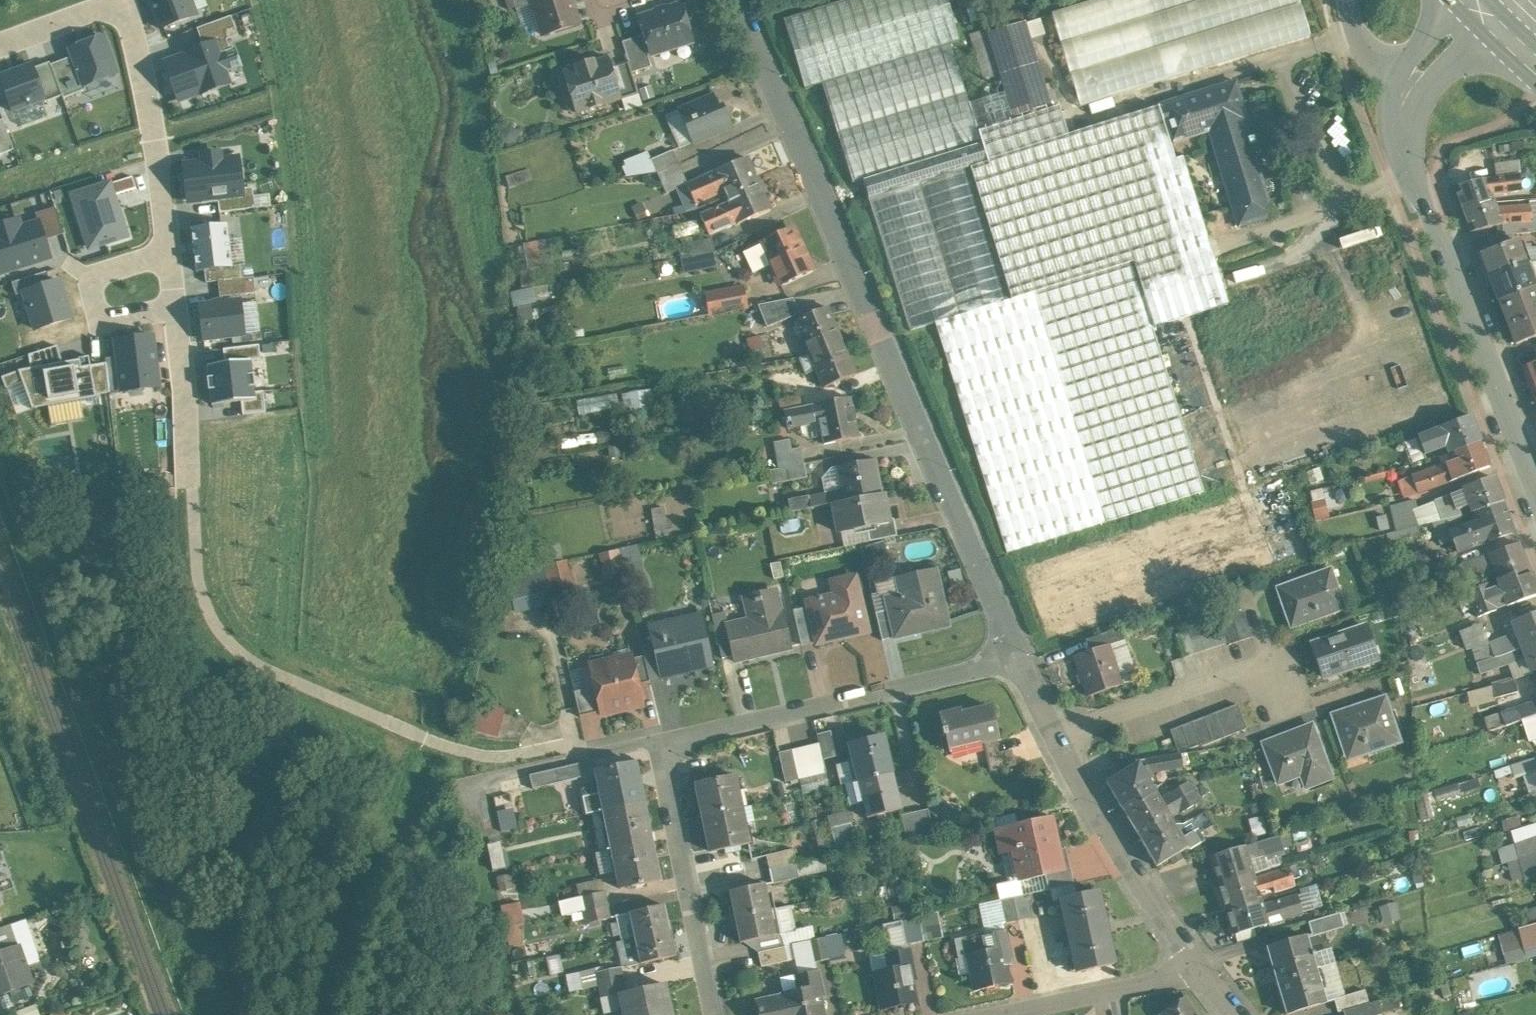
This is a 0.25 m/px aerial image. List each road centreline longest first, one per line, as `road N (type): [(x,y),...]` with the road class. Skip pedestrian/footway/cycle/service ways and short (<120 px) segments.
road 1 (unclassified): [(1029,657),(743,0)]
road 2 (residential): [(723,1014),(663,740),(1029,657)]
road 3 (residential): [(1404,79),(1397,115),(1405,169),(1535,508)]
road 4 (unclassified): [(1204,972),(1064,743)]
road 5 (residential): [(123,13),(162,165),(172,264)]
road 6 (residential): [(172,264),(91,281),(100,331),(177,322)]
road 7 (residential): [(1204,972),(1000,1014)]
road 8 (residential): [(1064,743),(1251,672)]
road 9 (residential): [(177,322),(193,485)]
road 10 (residential): [(0,44),(13,47),(123,13)]

